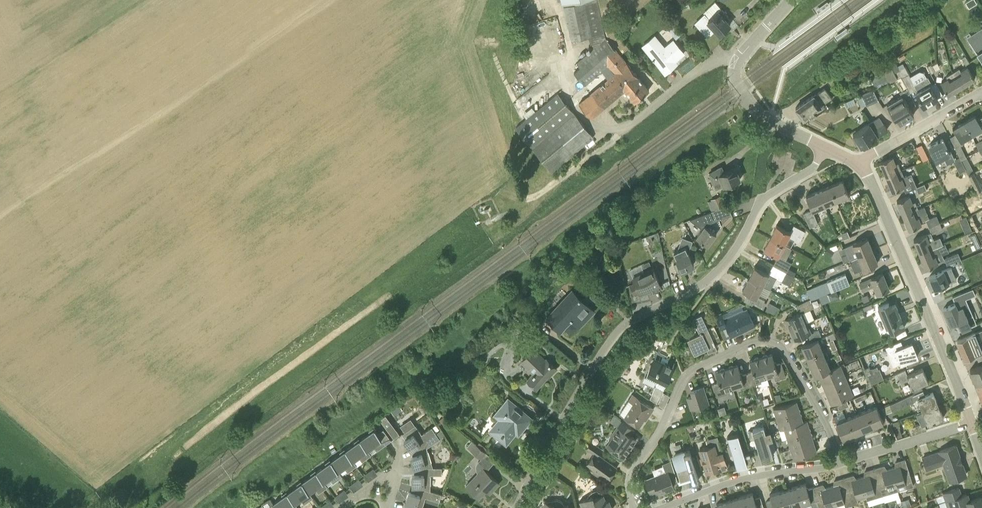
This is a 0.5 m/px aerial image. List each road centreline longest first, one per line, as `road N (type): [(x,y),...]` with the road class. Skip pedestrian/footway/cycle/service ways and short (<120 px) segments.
road 1 (residential): [(516,507),(616,332),(713,276),(760,203),(815,164),(824,147)]
road 2 (residential): [(634,507),(629,476),(684,375),(757,340),(784,350),(842,463)]
road 3 (tertiary): [(970,423),(858,162)]
road 4 (tertiary): [(824,147),(761,115),(734,76),(741,56),(791,0)]
road 5 (residential): [(842,463),(744,478),(659,507)]
road 6 (residential): [(858,162),(981,91)]
road 7 (residential): [(842,463),(970,423)]

